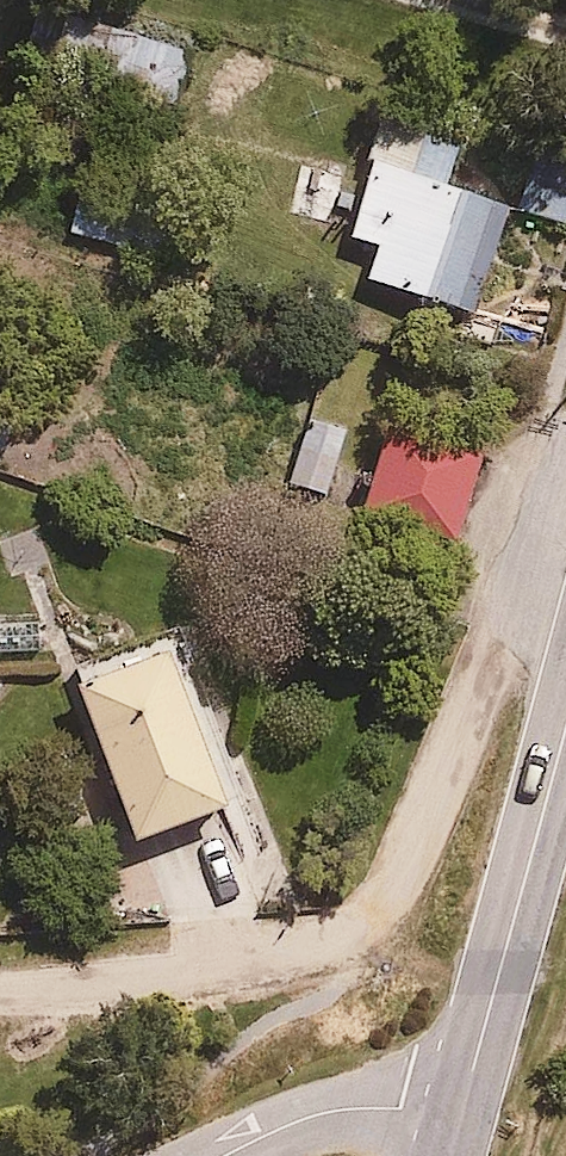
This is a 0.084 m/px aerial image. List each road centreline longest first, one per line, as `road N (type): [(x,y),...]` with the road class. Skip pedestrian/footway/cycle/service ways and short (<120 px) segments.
road 1 (tertiary): [(457,1127),(565,732)]
road 2 (residential): [(457,1127),(401,1110),(358,1108),(307,1117),(229,1155)]

